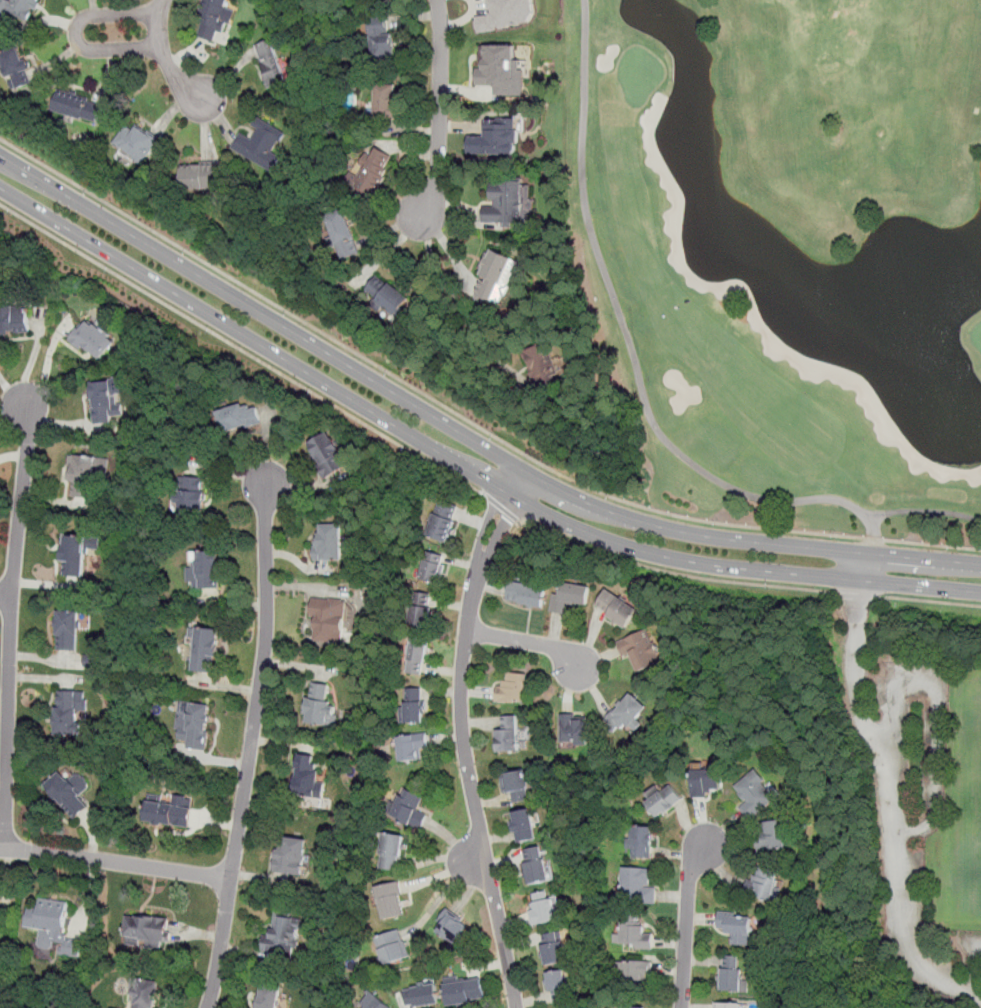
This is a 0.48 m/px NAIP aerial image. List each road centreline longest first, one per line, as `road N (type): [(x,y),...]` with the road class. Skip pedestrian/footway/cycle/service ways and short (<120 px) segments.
road 1 (primary): [(980,564),(679,531),(556,492),(0,156)]
road 2 (primary): [(0,188),(562,522),(691,565),(862,581)]
road 3 (residential): [(526,472),(483,551),(460,693),(516,1007)]
road 4 (residential): [(6,850),(11,594),(27,401)]
road 5 (residential): [(231,879),(265,651),(267,481)]
road 6 (residential): [(0,850),(231,879)]
road 7 (residential): [(438,0),(439,162),(422,219)]
road 8 (residential): [(157,11),(86,18),(77,32),(86,49),(160,47)]
road 9 (residential): [(682,1007),(691,873),(708,841)]
road 10 (residential): [(231,879),(208,1007)]

